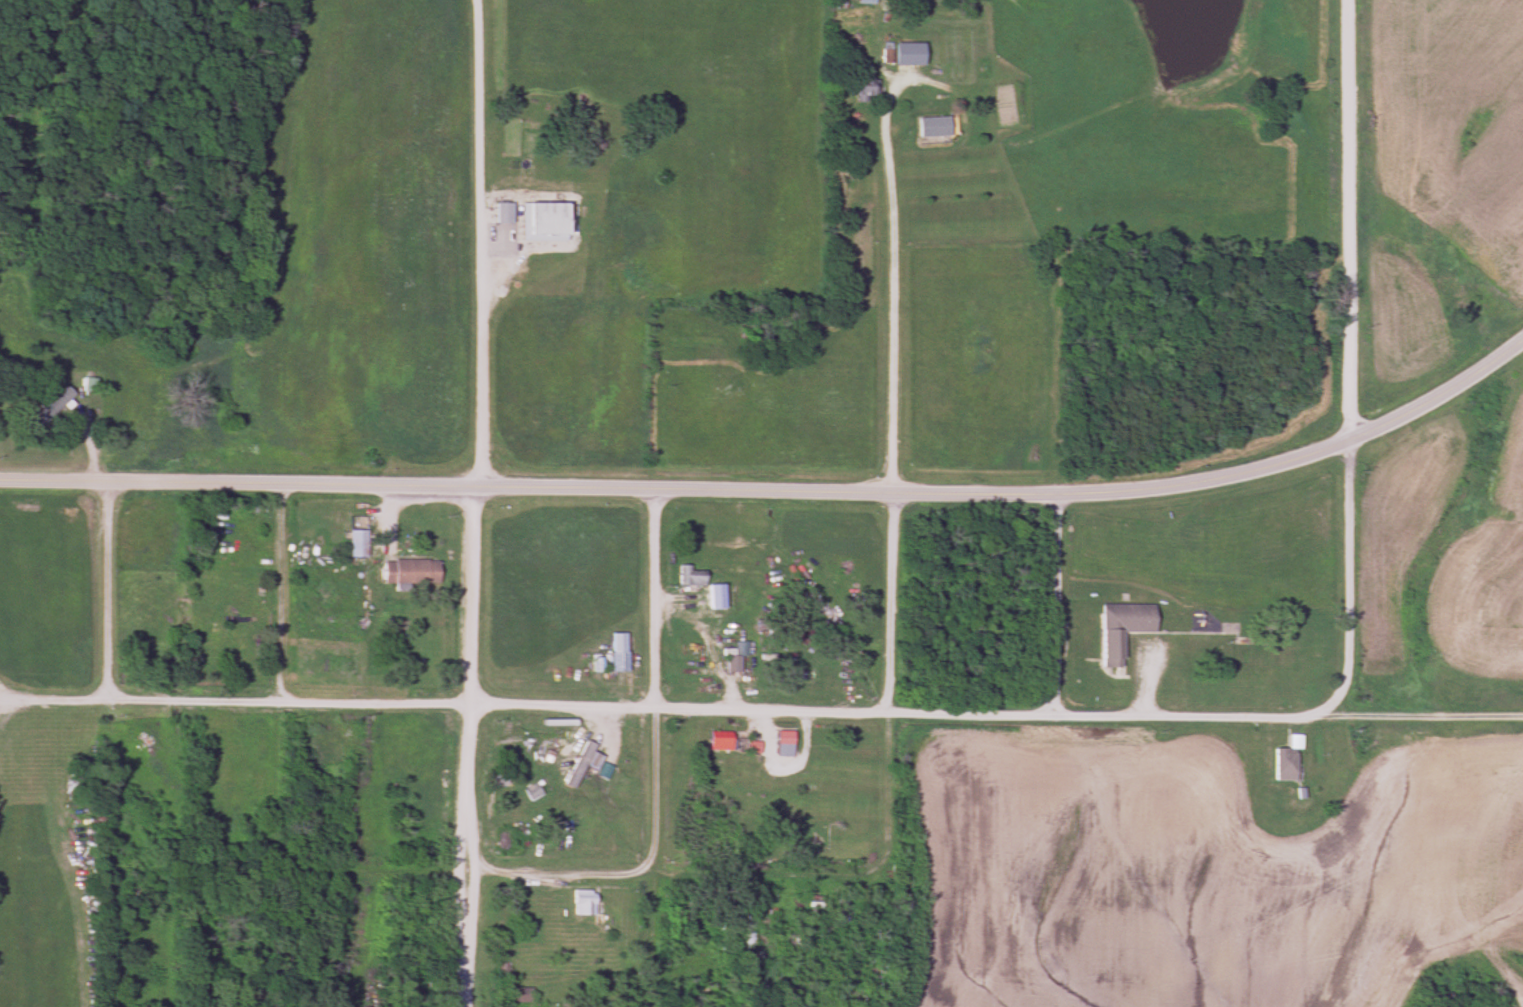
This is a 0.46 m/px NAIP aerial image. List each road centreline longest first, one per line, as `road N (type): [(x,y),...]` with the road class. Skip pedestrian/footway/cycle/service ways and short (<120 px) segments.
road 1 (secondary): [(1522,340),(1402,423),(1308,460),(1153,493),(471,494),(372,484),(0,482)]
road 2 (residential): [(1315,714),(1292,724),(284,697),(0,704)]
road 3 (residential): [(1315,714),(1338,703),(1358,660),(1349,0)]
road 4 (residential): [(463,1006),(471,494)]
road 5 (residential): [(471,494),(484,450),(478,0)]
road 6 (residential): [(464,873),(888,879)]
road 7 (residential): [(895,495),(886,82)]
road 8 (residential): [(651,873),(662,707),(655,489)]
road 9 (residential): [(888,879),(895,495)]
road 10 (residential): [(1060,714),(1061,498)]
road 11 (residential): [(111,699),(106,484)]
road 12 (residential): [(284,697),(277,485)]

